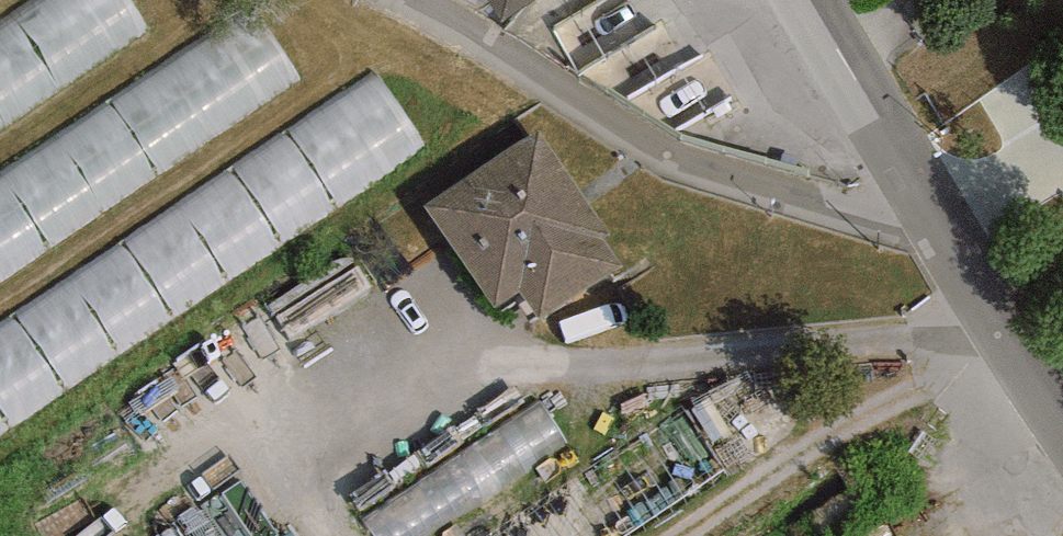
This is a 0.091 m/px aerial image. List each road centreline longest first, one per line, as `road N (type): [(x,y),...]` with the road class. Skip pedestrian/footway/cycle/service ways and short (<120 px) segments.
road 1 (unclassified): [(935,227),(671,158),(394,0)]
road 2 (tertiary): [(935,227),(803,0)]
road 3 (tertiary): [(1062,406),(935,227)]

